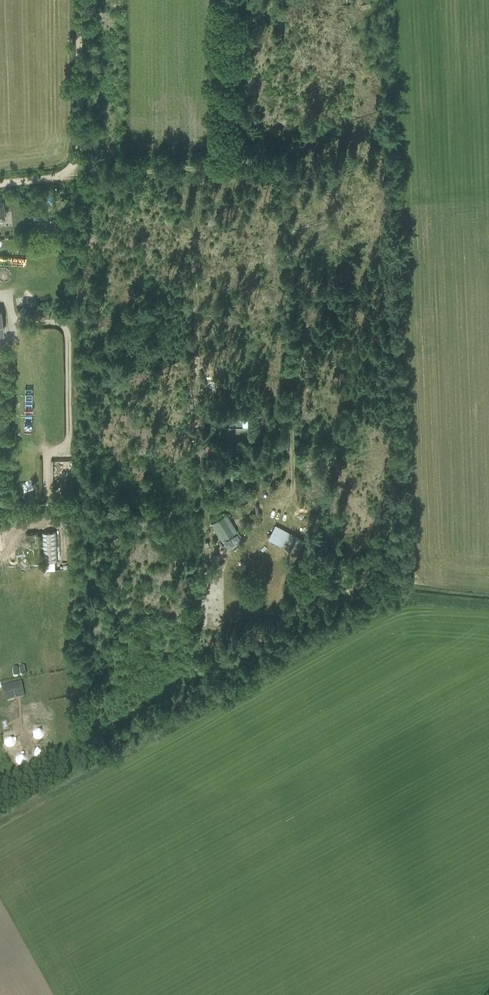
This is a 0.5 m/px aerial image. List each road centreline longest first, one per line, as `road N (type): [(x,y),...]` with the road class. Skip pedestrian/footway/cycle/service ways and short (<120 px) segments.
road 1 (track): [(0,177),(76,173),(75,0)]

